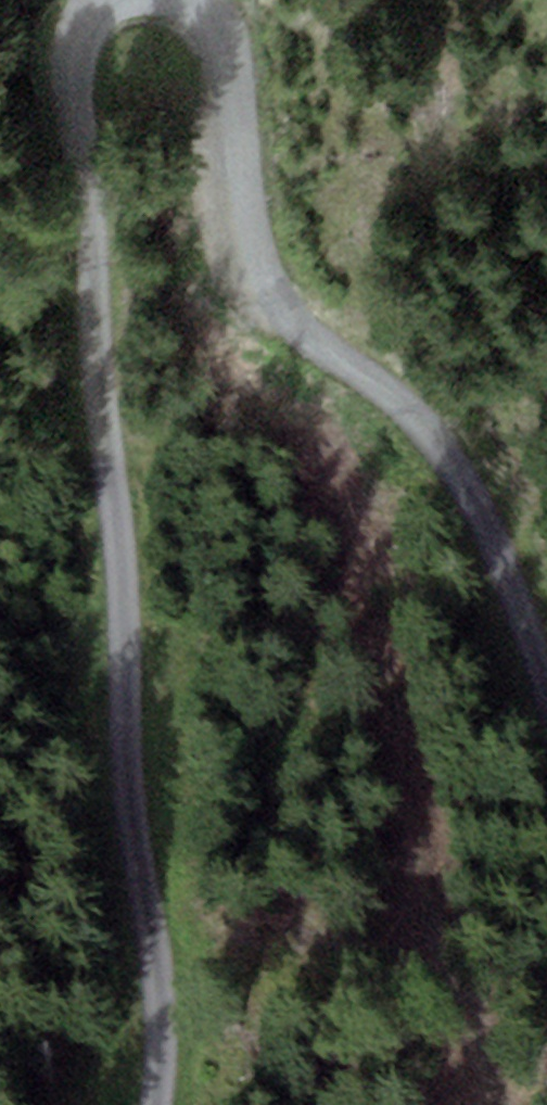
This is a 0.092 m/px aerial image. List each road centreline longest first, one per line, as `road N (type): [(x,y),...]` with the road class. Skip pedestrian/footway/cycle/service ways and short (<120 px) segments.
road 1 (unclassified): [(156,1104),(160,998),(134,852),(117,535),(70,78),(93,0)]
road 2 (unclassified): [(198,0),(224,41),(234,234),(257,293),(432,436),(464,478),(546,695)]

